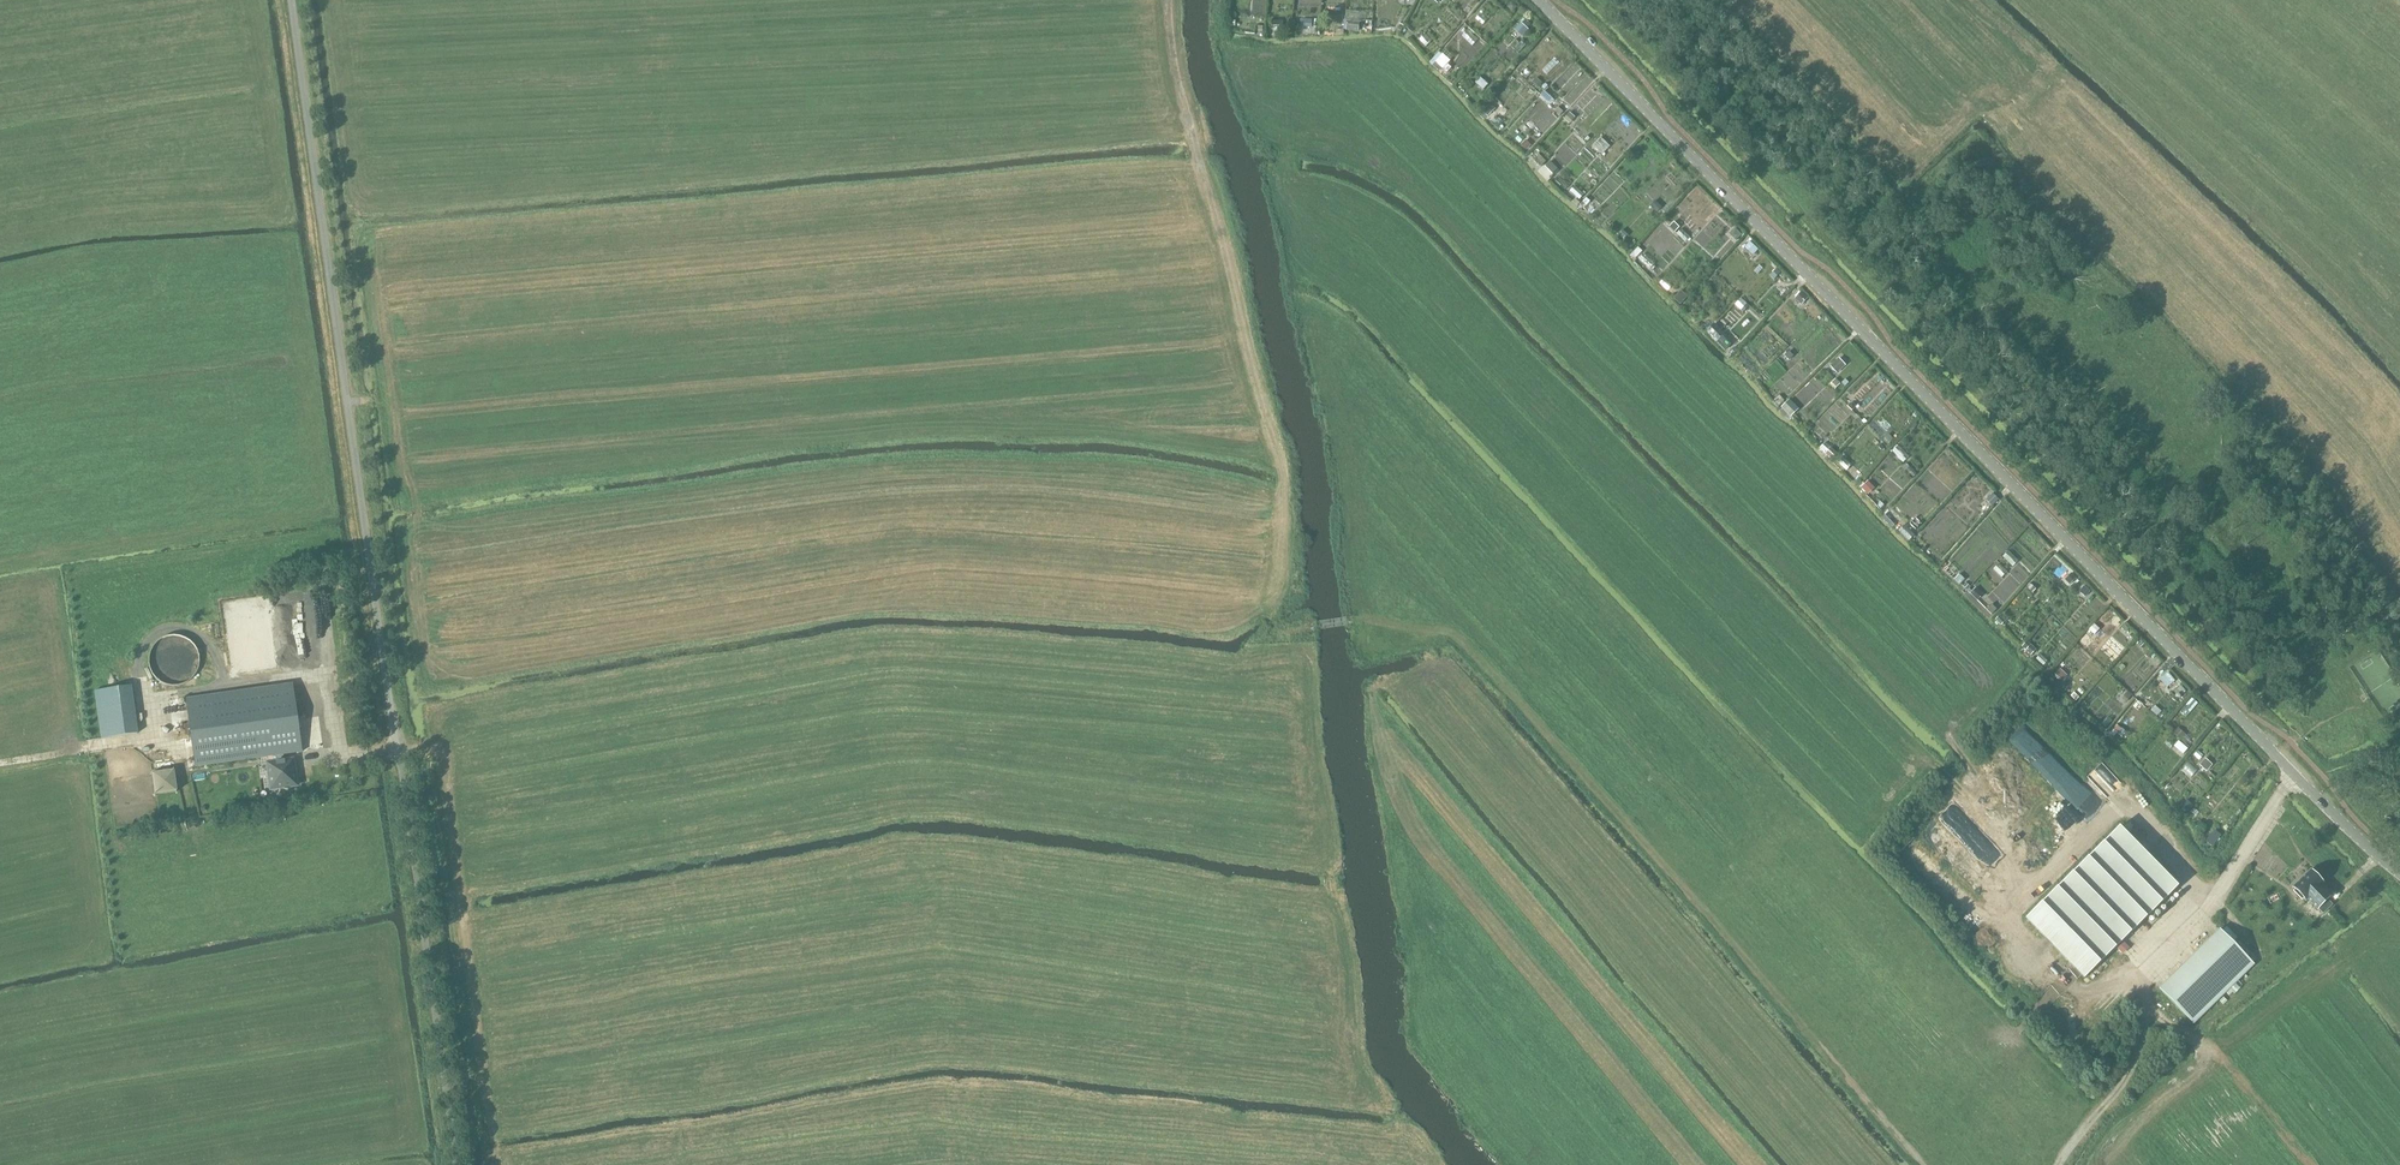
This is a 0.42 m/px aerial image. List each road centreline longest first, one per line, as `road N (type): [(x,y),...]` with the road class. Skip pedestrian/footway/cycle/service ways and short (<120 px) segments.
road 1 (unclassified): [(1535,0),(2399,874)]
road 2 (track): [(1924,1164),(1454,636),(1354,621)]
road 3 (unclassified): [(400,772),(293,0)]
road 4 (track): [(1168,0),(1174,73),(1286,476),(1271,627),(1282,633),(1354,621)]
road 5 (track): [(2292,772),(2211,914),(2139,991),(2147,1010),(2206,1046),(2268,1116)]
road 6 (track): [(397,749),(341,756),(324,679),(314,672),(155,698),(150,741),(96,746)]
road 7 (track): [(2147,1010),(2123,1082),(2057,1164)]

